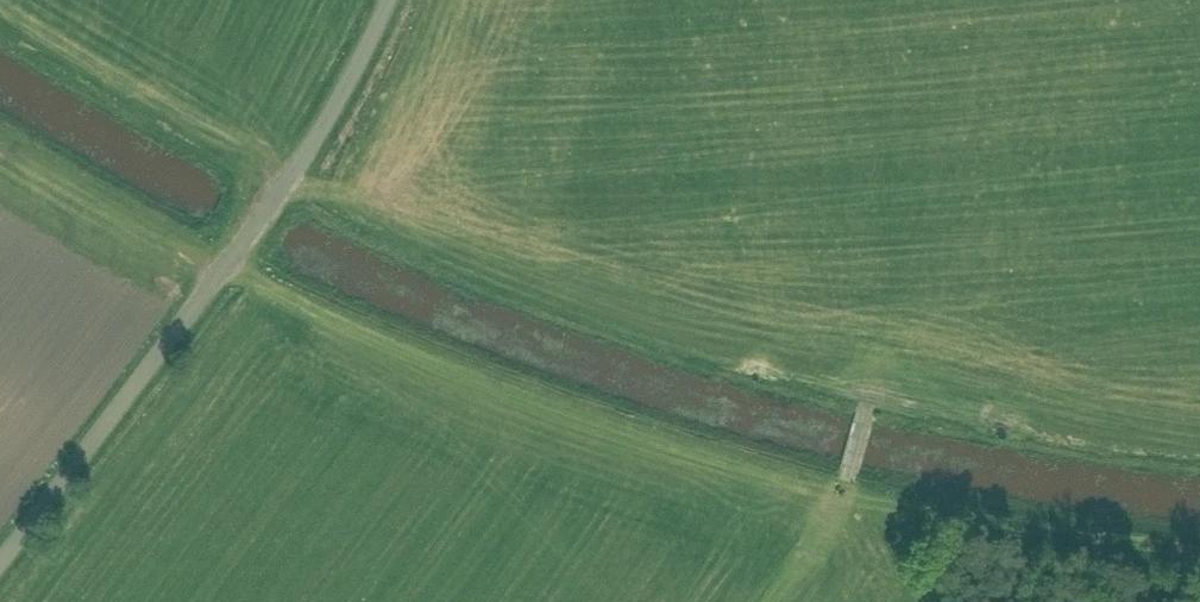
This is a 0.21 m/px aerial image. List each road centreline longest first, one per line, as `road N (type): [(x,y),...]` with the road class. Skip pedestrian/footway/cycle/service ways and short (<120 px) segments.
road 1 (unclassified): [(0,561),(295,168),(385,0)]

